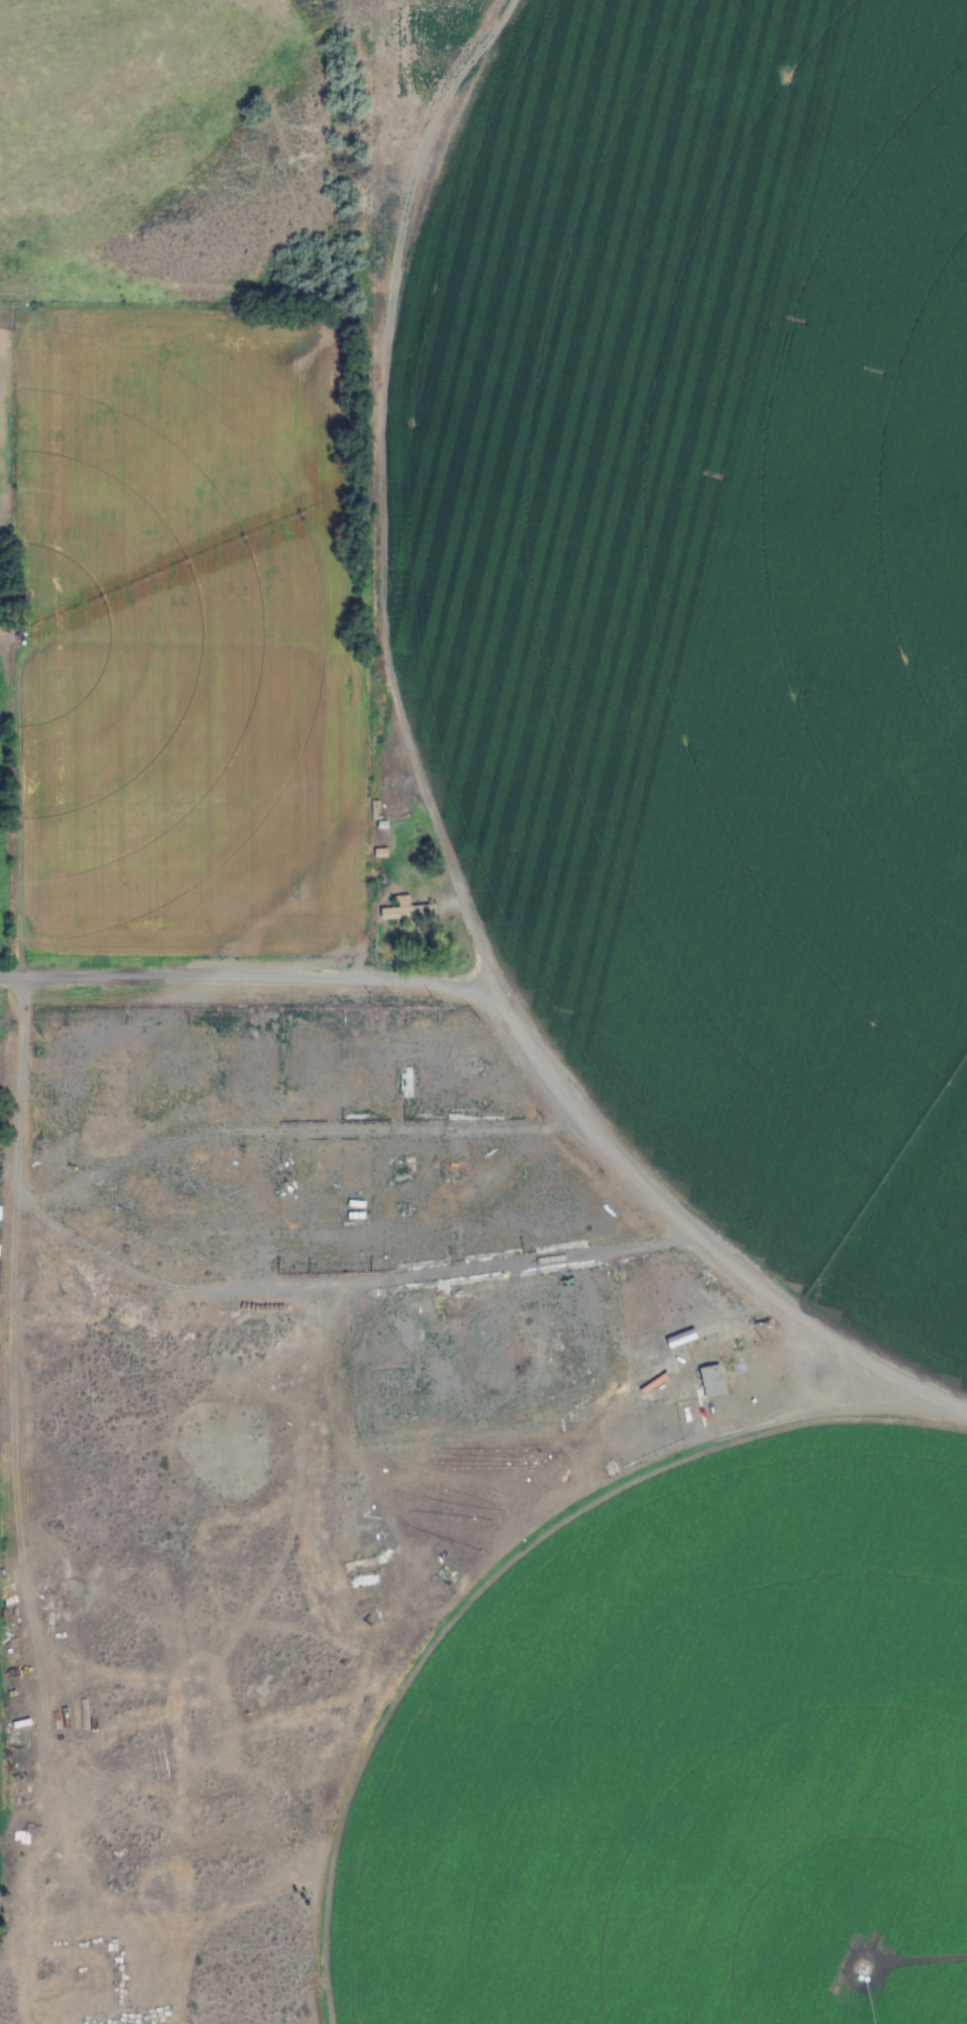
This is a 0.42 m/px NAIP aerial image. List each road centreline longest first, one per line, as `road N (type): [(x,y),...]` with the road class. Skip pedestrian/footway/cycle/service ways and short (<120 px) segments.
road 1 (residential): [(0,979),(462,984)]

